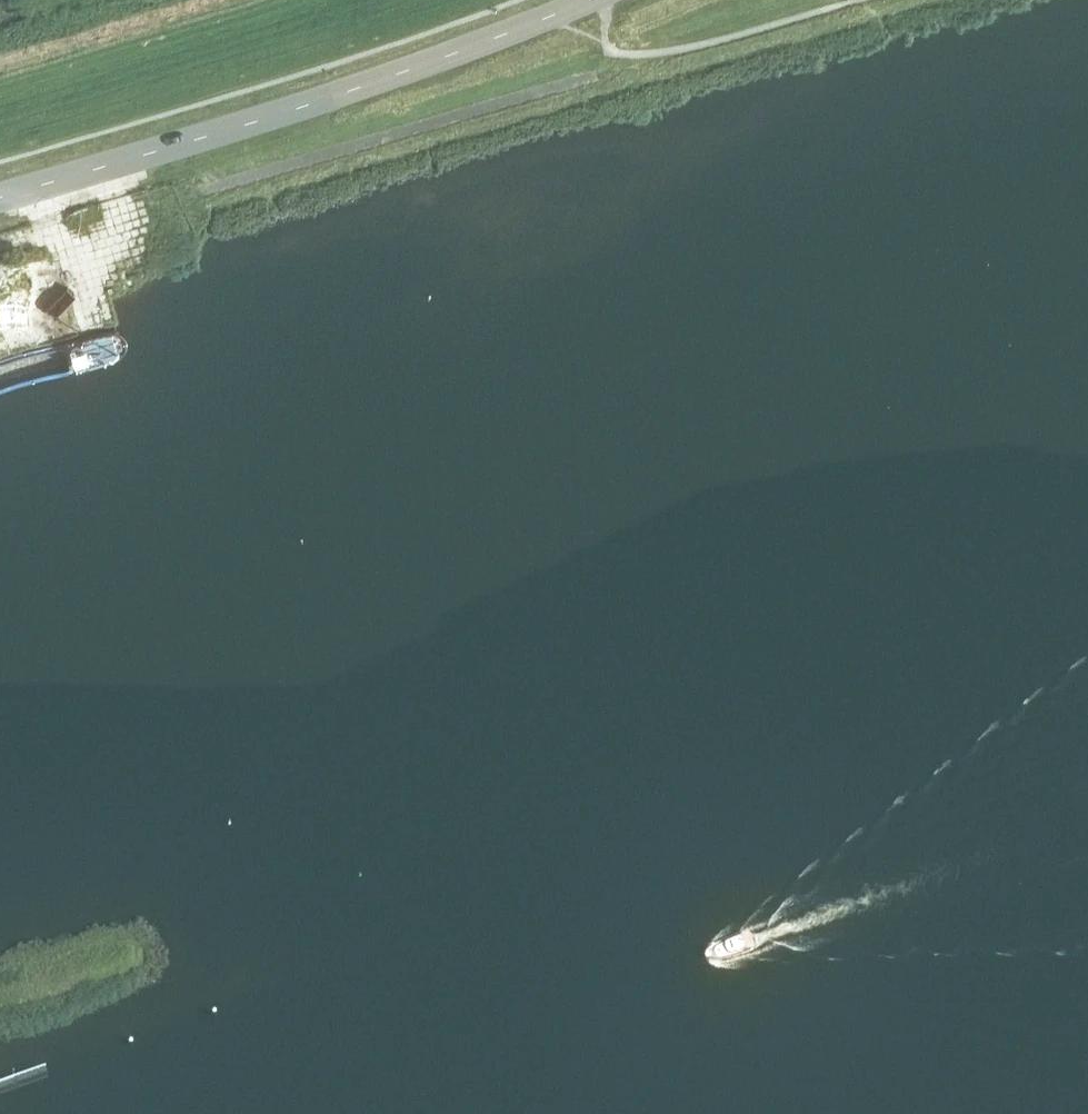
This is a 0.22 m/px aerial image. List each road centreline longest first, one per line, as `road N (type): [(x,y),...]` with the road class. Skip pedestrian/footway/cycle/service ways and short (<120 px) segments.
road 1 (unclassified): [(0,199),(240,128),(590,0)]

